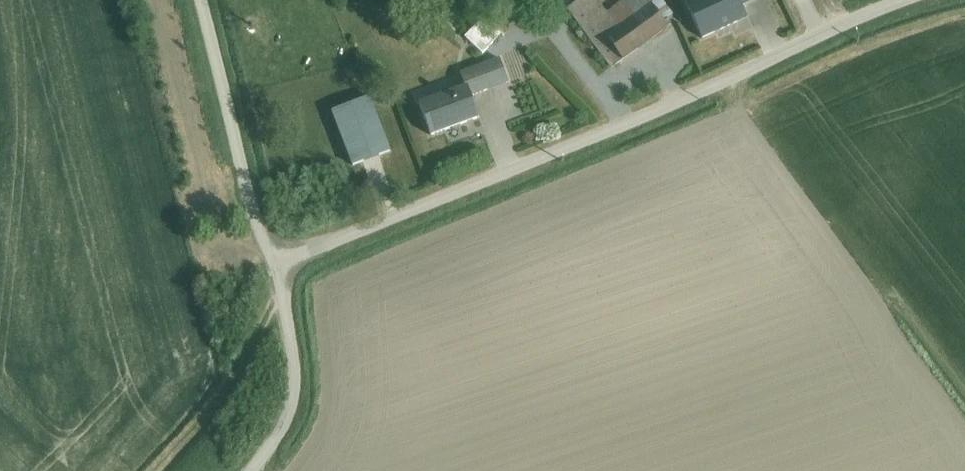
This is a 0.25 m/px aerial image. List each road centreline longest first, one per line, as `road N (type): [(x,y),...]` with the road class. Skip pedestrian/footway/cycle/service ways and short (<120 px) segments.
road 1 (unclassified): [(933,0),(279,265)]
road 2 (unclassified): [(201,0),(245,178),(279,265)]
road 3 (unclassified): [(279,265),(294,395),(252,470)]

